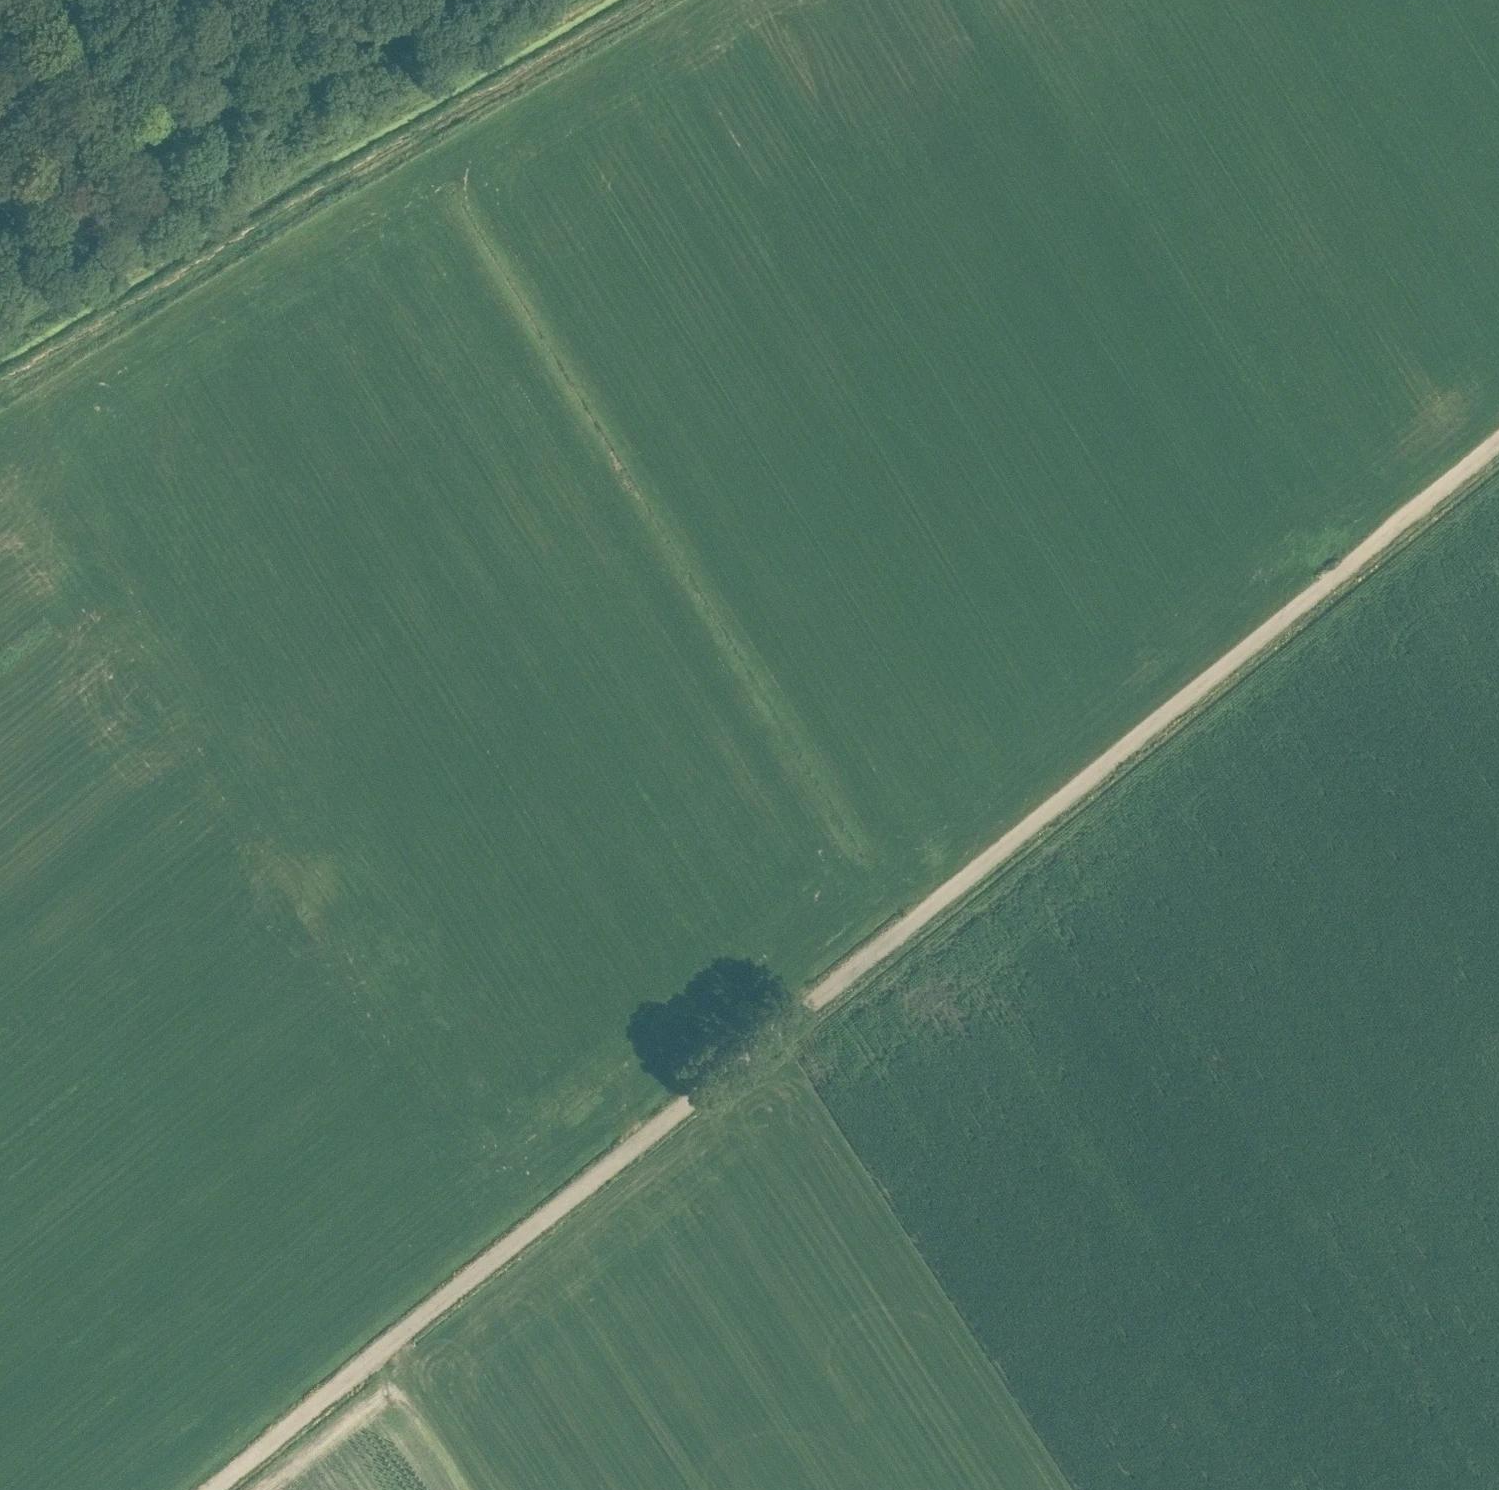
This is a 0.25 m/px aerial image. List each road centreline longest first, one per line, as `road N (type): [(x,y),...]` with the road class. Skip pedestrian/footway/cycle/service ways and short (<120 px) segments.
road 1 (track): [(1498,440),(213,1489)]

